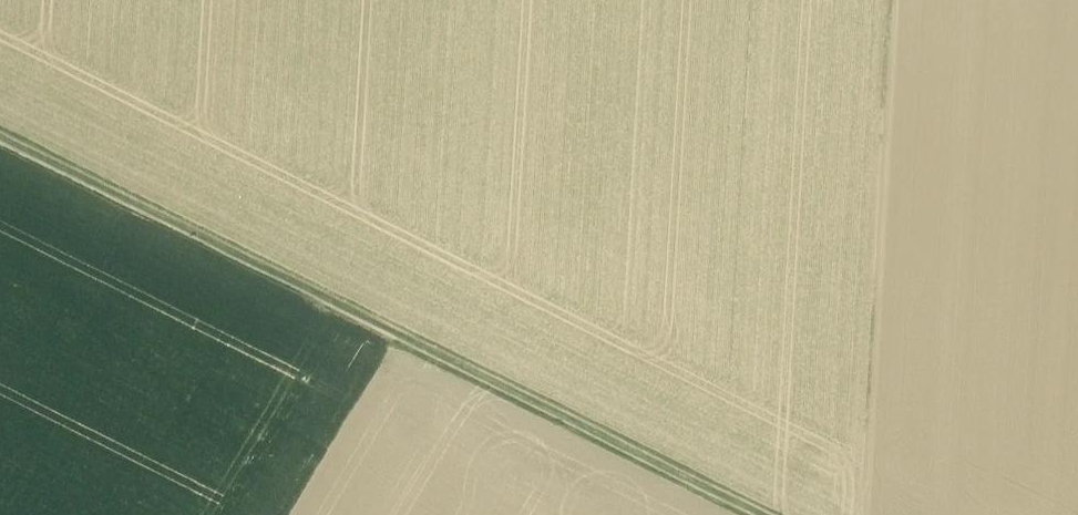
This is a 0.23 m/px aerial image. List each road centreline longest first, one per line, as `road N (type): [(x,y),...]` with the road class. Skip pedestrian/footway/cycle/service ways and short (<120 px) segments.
road 1 (track): [(769,514),(0,133)]

